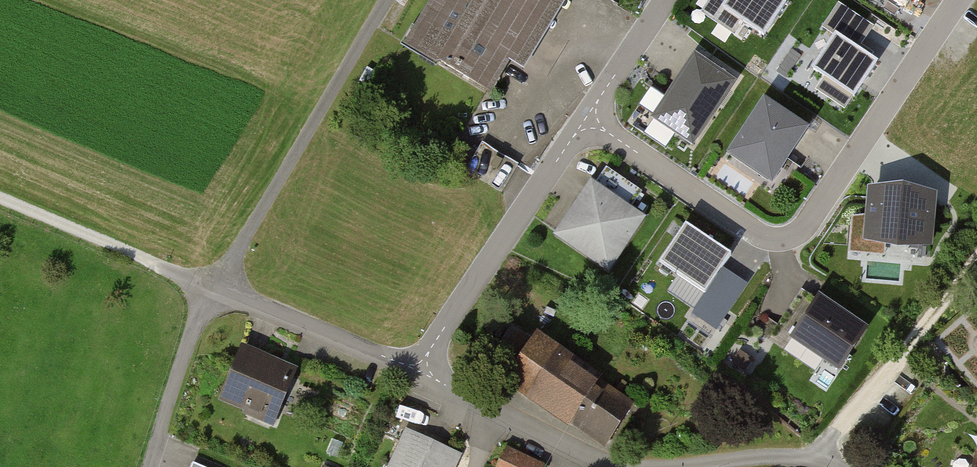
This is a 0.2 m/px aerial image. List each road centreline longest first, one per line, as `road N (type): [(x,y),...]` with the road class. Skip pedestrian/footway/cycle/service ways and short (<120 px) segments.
road 1 (track): [(0,200),(214,291),(390,0)]
road 2 (residential): [(587,119),(750,231),(785,240),(819,216),(963,0)]
road 3 (residential): [(417,370),(214,291),(152,466)]
road 4 (residential): [(417,370),(587,119)]
road 5 (residential): [(641,466),(565,449),(417,370)]
road 6 (residential): [(838,466),(779,455),(661,466)]
road 7 (residential): [(587,119),(666,0)]

